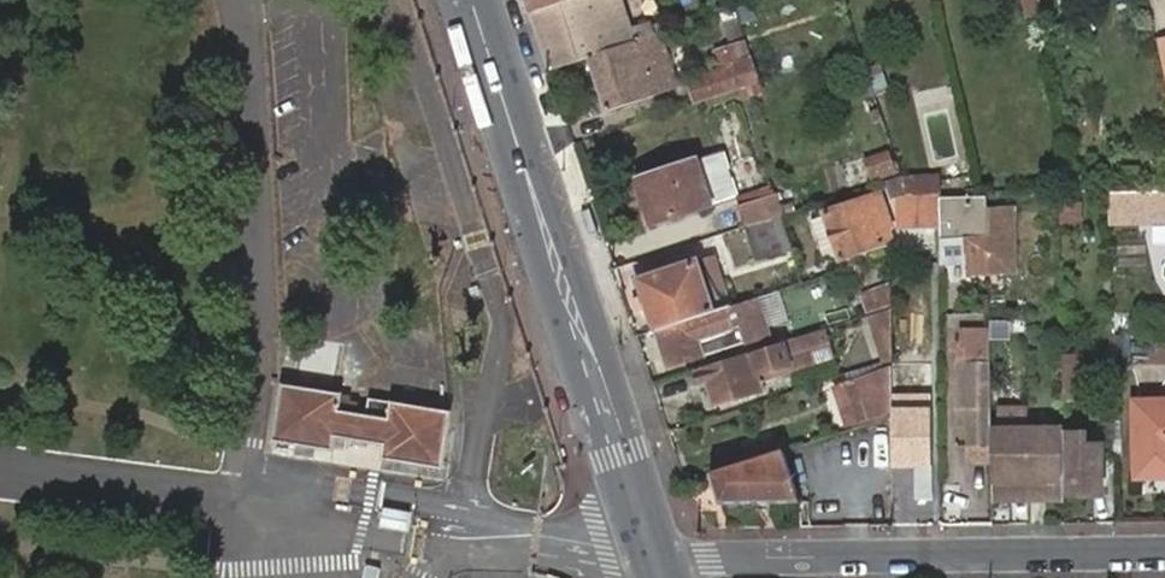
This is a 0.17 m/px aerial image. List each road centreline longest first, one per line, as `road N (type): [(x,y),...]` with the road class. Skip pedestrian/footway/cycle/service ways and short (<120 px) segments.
road 1 (primary): [(471,0),(655,558)]
road 2 (residential): [(655,558),(1164,553)]

